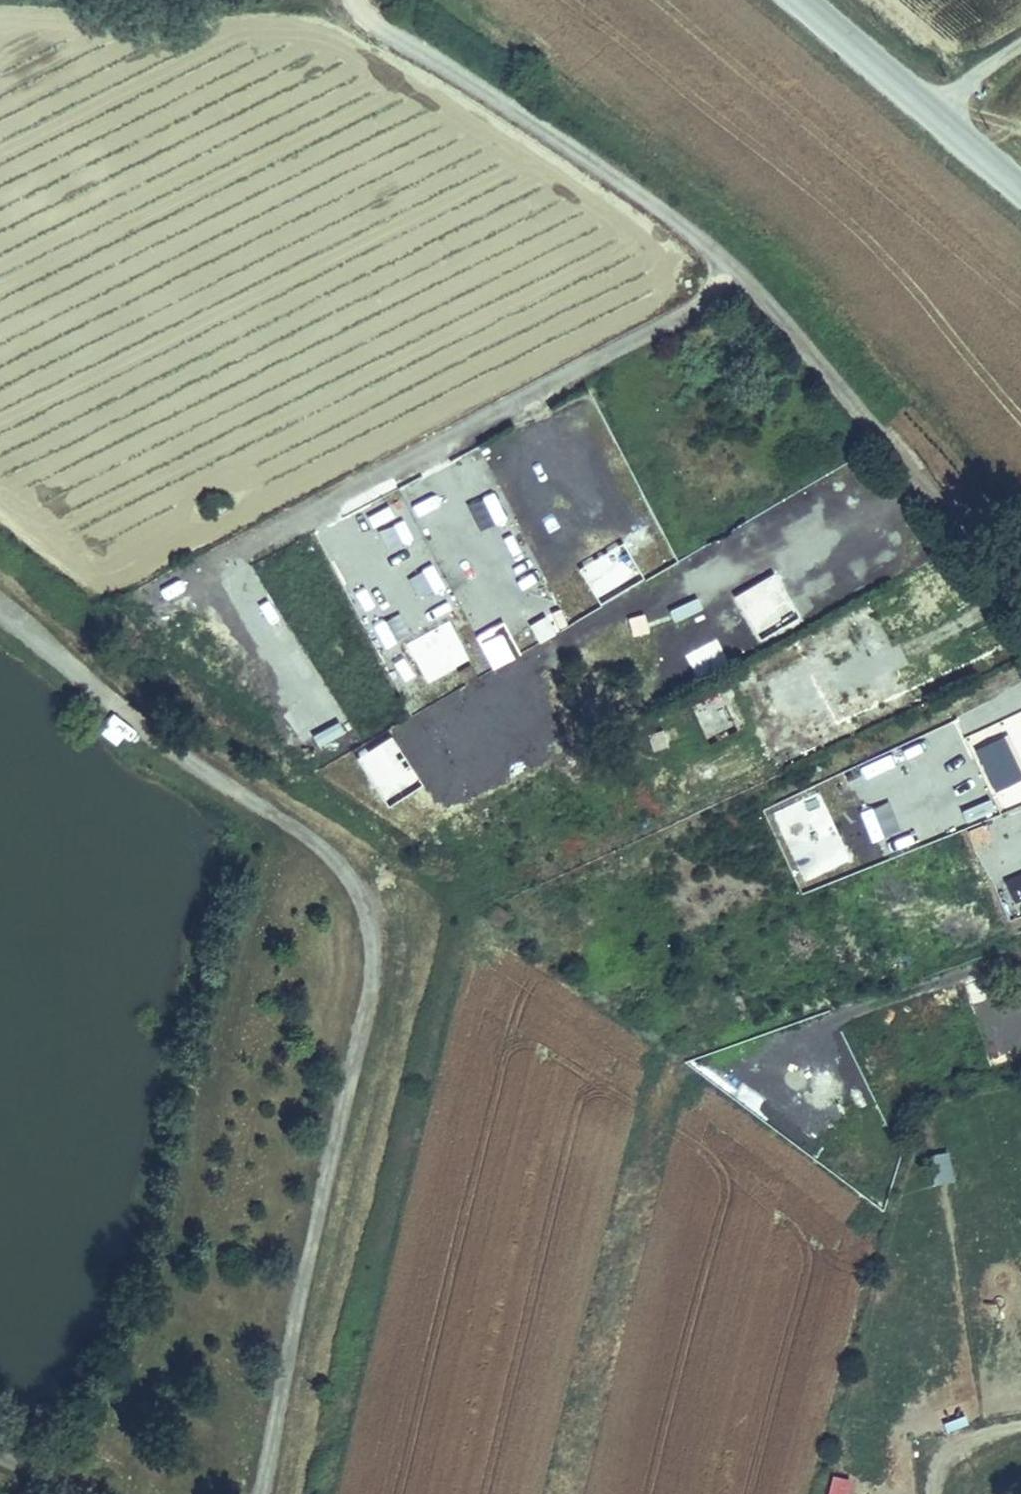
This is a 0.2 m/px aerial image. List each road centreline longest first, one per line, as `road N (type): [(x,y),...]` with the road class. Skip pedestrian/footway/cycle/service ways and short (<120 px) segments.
road 1 (tertiary): [(804,0),(1020,182)]
road 2 (track): [(935,1493),(967,1437),(1020,1425)]

